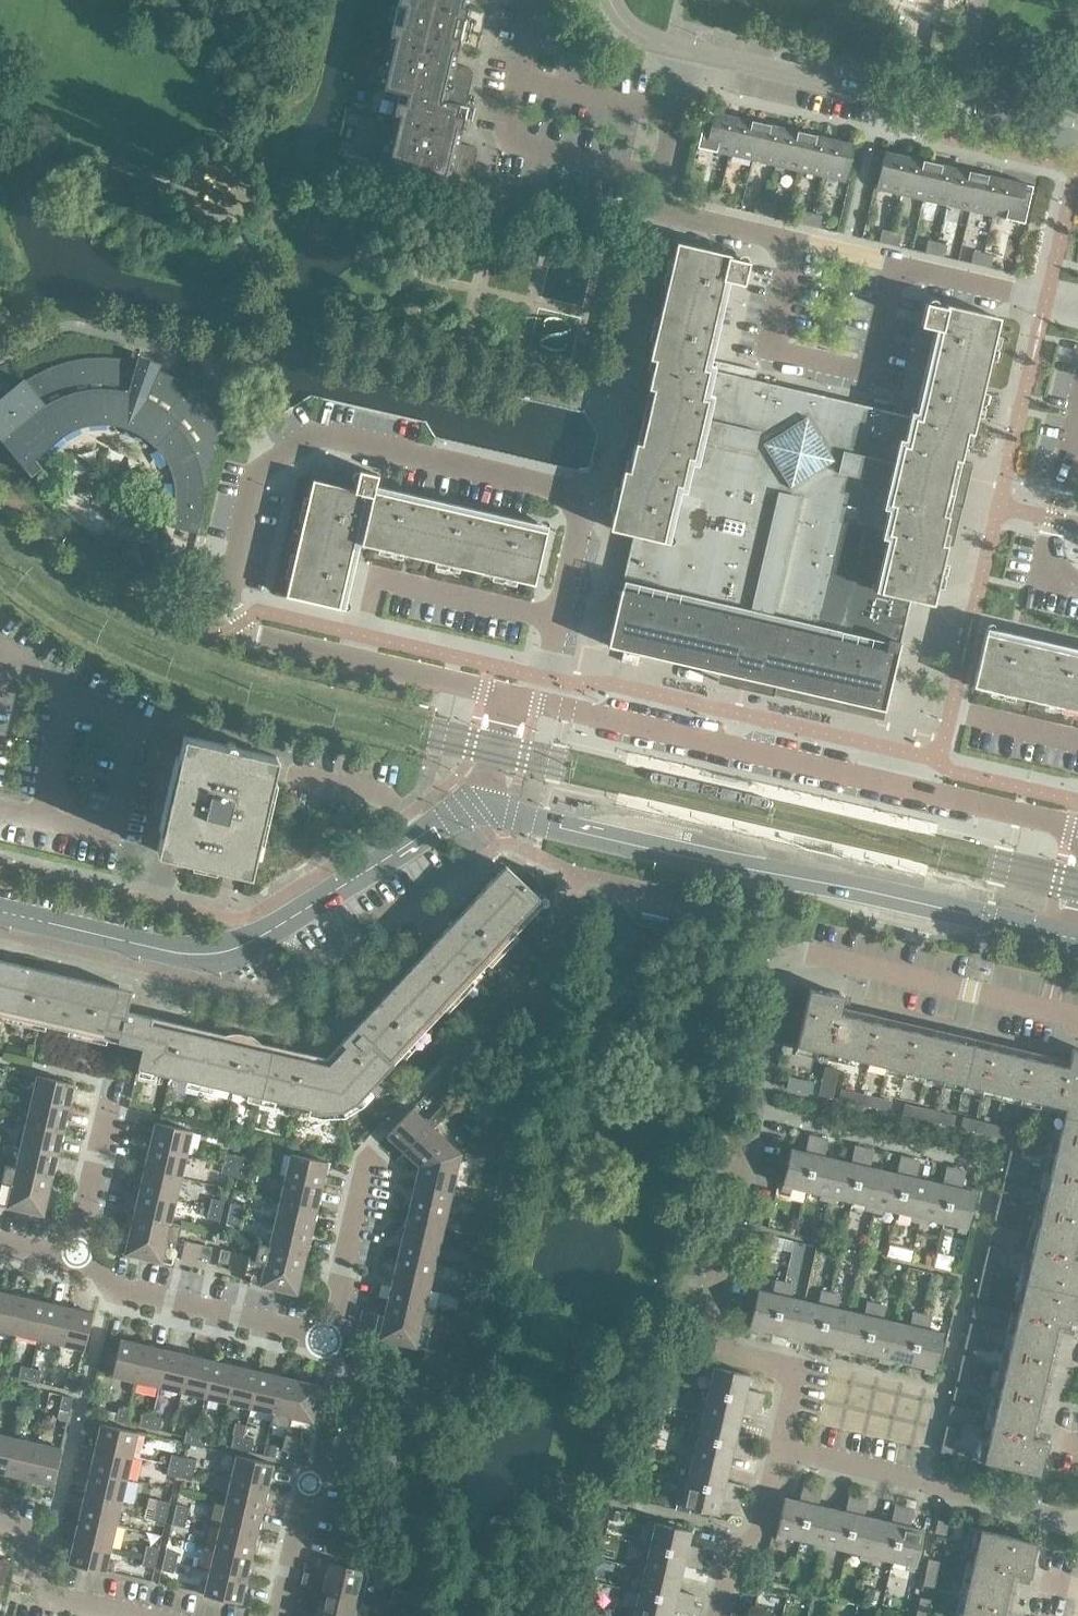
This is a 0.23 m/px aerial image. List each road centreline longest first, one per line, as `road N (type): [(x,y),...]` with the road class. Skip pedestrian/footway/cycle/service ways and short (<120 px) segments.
road 1 (residential): [(240,623),(231,593),(258,471),(315,430),(592,493),(560,620)]
road 2 (tertiary): [(1065,937),(486,808)]
road 3 (residential): [(780,1448),(795,1381),(768,1360),(720,1351),(705,1325),(741,1198),(752,1084),(784,963)]
road 4 (tertiary): [(486,808),(230,948),(180,951),(0,912)]
road 5 (residential): [(1077,825),(568,709)]
road 6 (residential): [(1077,310),(671,212),(662,195),(665,174)]
road 7 (residential): [(1077,141),(691,51)]
road 8 (residential): [(279,1615),(309,1468),(347,1447),(356,1394),(322,1334)]
road 9 (residential): [(1077,1518),(780,1448)]
road 10 (residential): [(1077,1017),(805,951),(784,963)]
road 11 (residential): [(560,620),(377,576),(357,661)]
road 12 (residential): [(73,1264),(110,1288),(322,1334)]
road 13 (residential): [(322,1334),(374,1143)]
road 14 (residential): [(1077,583),(1045,575),(1077,424)]
road 15 (residential): [(73,1264),(119,1084)]
road 16 (residential): [(719,1615),(733,1553),(760,1535),(780,1448)]
road 17 (residential): [(115,1615),(51,1602),(22,1531),(0,1525)]
road 18 (residential): [(505,141),(665,174)]
road 19 (residential): [(678,114),(520,83)]
road 20 (residential): [(357,661),(512,696)]
road 21 (residential): [(240,623),(247,636),(357,661)]

